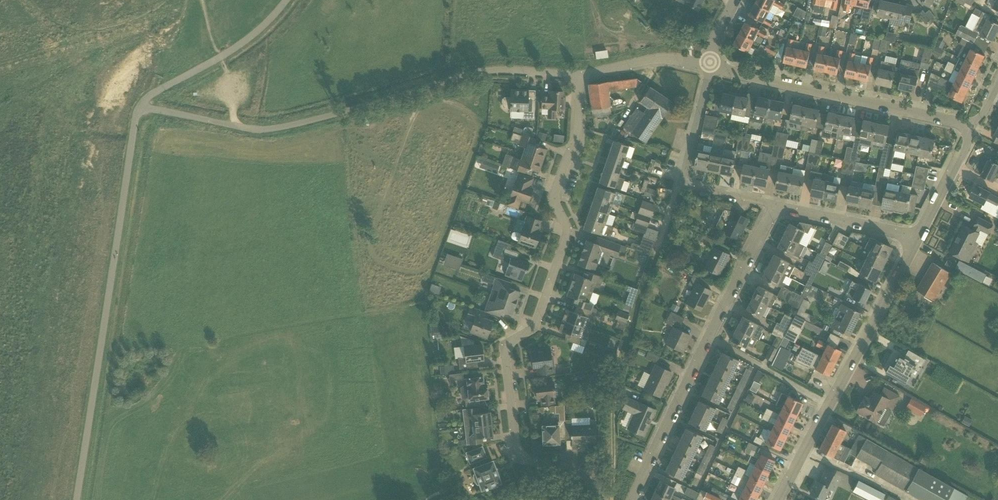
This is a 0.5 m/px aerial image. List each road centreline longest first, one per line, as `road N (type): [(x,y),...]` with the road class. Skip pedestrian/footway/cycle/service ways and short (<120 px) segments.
road 1 (residential): [(598,499),(586,482),(526,458),(507,345),(540,316),(568,235),(557,207),(577,146),(580,76)]
road 2 (residential): [(137,108),(279,129),(477,73),(580,76)]
road 3 (unclassified): [(75,499),(137,108)]
road 4 (residential): [(625,499),(771,204)]
road 5 (track): [(612,499),(624,349),(682,190)]
road 6 (tertiary): [(779,499),(913,238)]
road 7 (residential): [(970,127),(710,67)]
road 8 (residential): [(710,67),(682,190),(771,204)]
road 9 (residential): [(913,238),(771,204)]
road 10 (residential): [(580,76),(650,59),(705,66)]
road 11 (tertiary): [(913,238),(970,127)]

